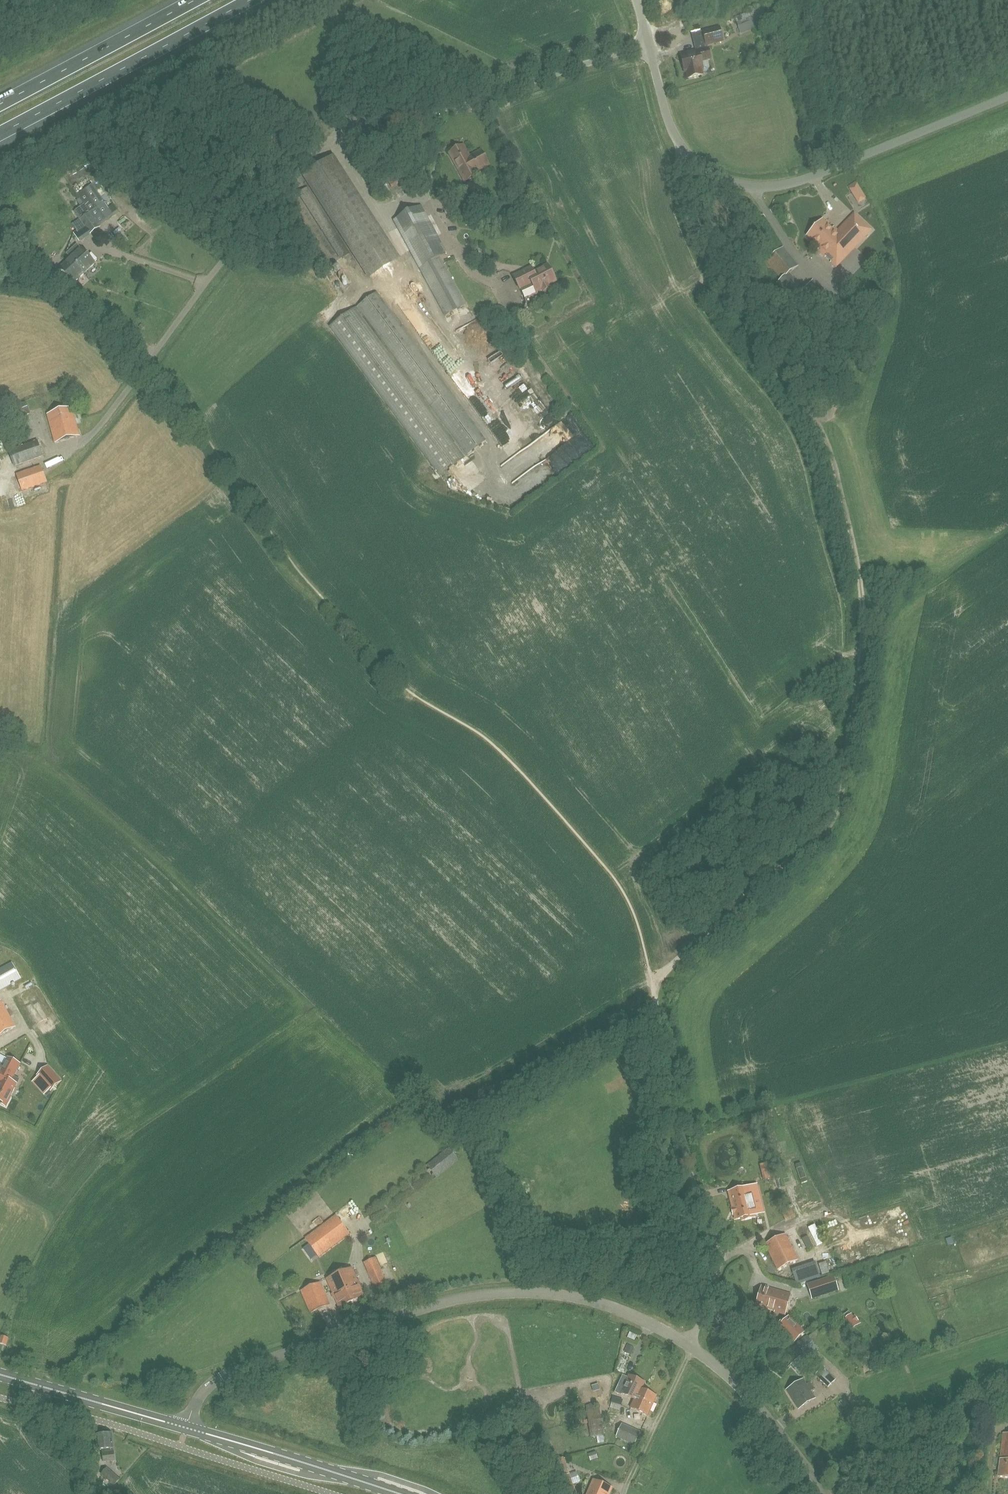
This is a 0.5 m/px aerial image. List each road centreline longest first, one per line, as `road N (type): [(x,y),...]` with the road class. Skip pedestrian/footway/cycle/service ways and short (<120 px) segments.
road 1 (track): [(682,149),(683,197),(707,258),(834,452),(863,575),(868,636),(834,817),(652,984)]
road 2 (unclassified): [(99,430),(327,134),(343,124),(477,101),(649,42)]
road 3 (unclassified): [(185,1430),(202,1394),(236,1372),(437,1305),(563,1297),(625,1314),(687,1343)]
road 4 (unclassified): [(1007,98),(814,177),(746,185),(701,167),(677,141),(649,42)]
road 5 (unclassified): [(687,1343),(720,1261),(673,1101),(652,984)]
road 6 (motorway): [(0,137),(249,0)]
road 7 (secondary): [(395,1493),(185,1430)]
road 8 (motorway): [(194,0),(0,102)]
road 9 (unclassified): [(829,1493),(763,1413),(687,1343)]
road 10 (secondary): [(185,1430),(0,1376)]

